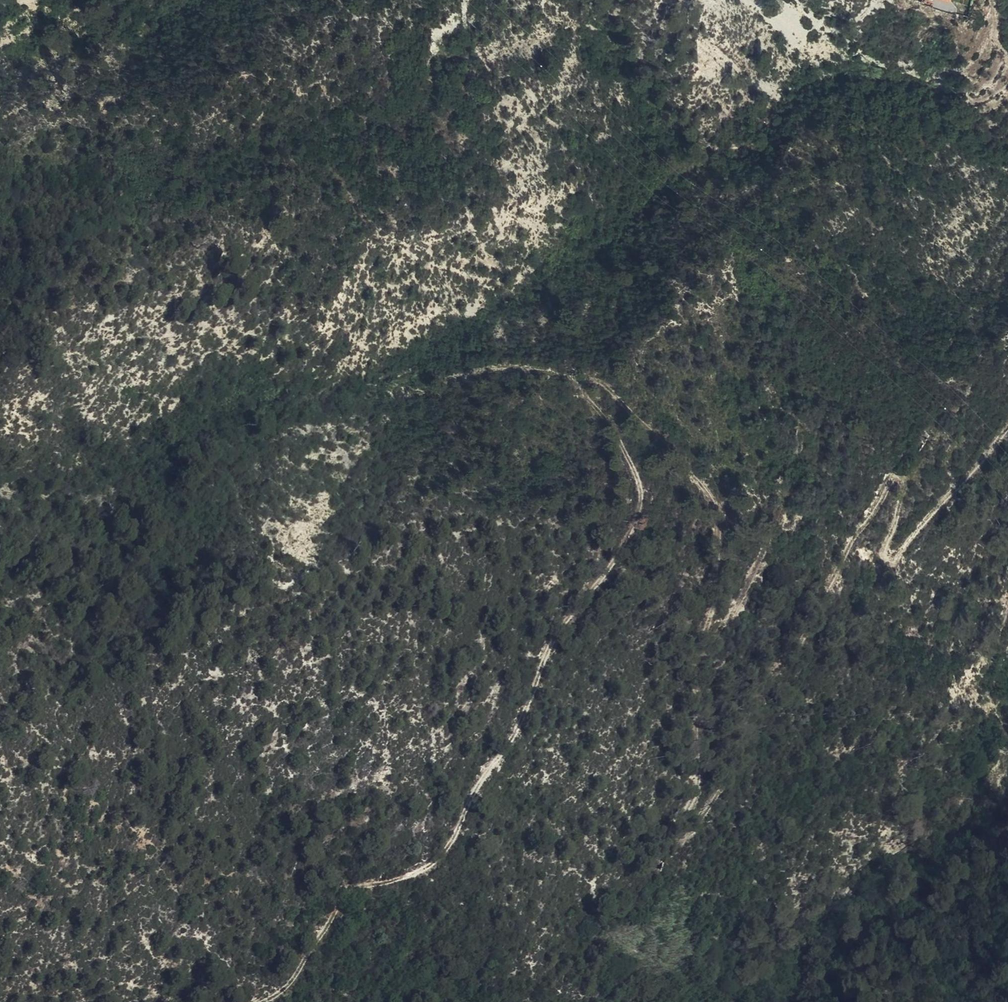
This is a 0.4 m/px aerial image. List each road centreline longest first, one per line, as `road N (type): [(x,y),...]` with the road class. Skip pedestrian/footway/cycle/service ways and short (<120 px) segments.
road 1 (track): [(270,1001),(310,959),(343,895),(403,882),(452,847),(520,732),(551,651),(640,519),(641,474),(579,393),(577,378),(598,374),(705,481)]

